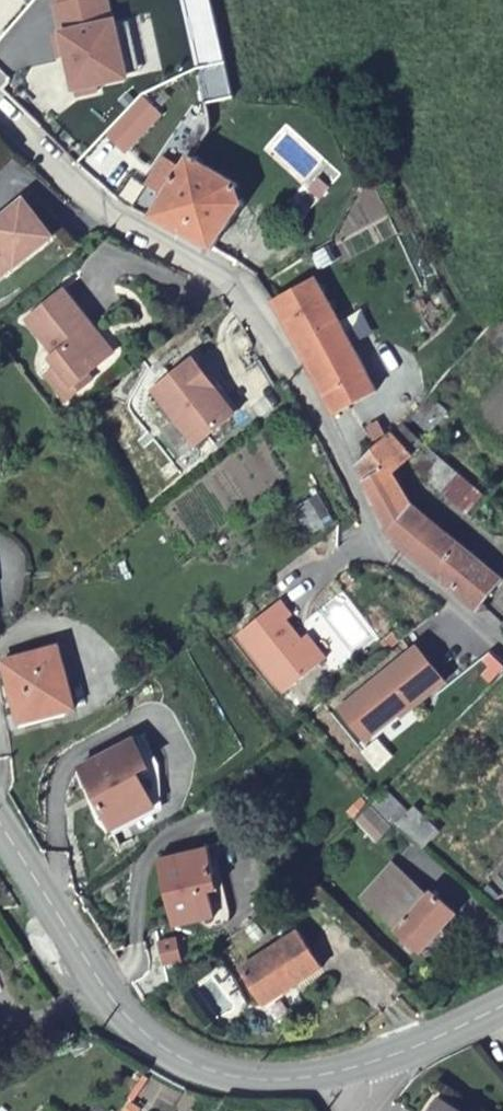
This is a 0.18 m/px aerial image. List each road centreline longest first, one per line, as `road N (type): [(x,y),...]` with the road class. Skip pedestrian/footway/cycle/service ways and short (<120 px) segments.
road 1 (unclassified): [(502,652),(390,556),(249,295),(215,267),(131,225),(0,104)]
road 2 (secondary): [(363,1066),(262,1080),(217,1075),(172,1056),(108,994),(0,826)]
road 3 (secondary): [(502,1005),(363,1066)]

